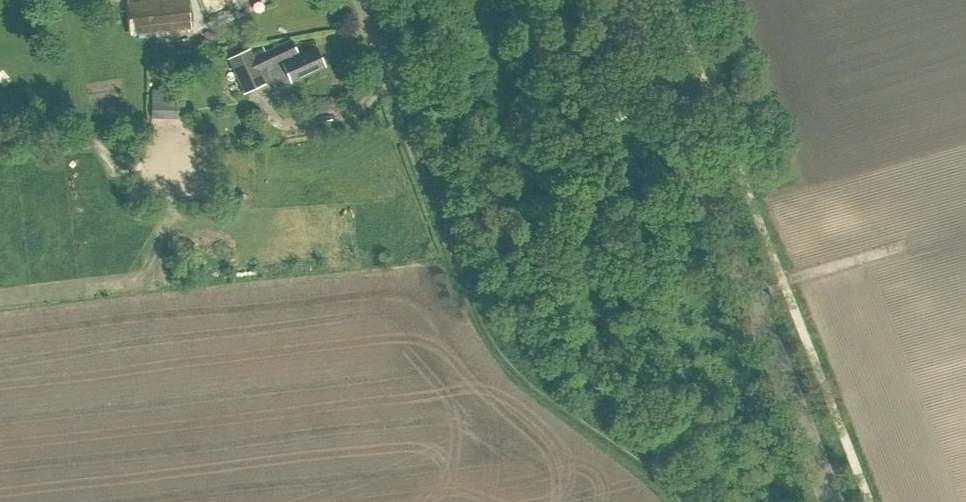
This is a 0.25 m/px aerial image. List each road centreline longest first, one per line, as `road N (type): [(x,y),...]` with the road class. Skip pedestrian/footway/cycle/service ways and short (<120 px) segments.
road 1 (tertiary): [(831,501),(626,0)]
road 2 (track): [(378,47),(489,326),(555,403)]
road 3 (track): [(555,403),(621,448),(673,501)]

